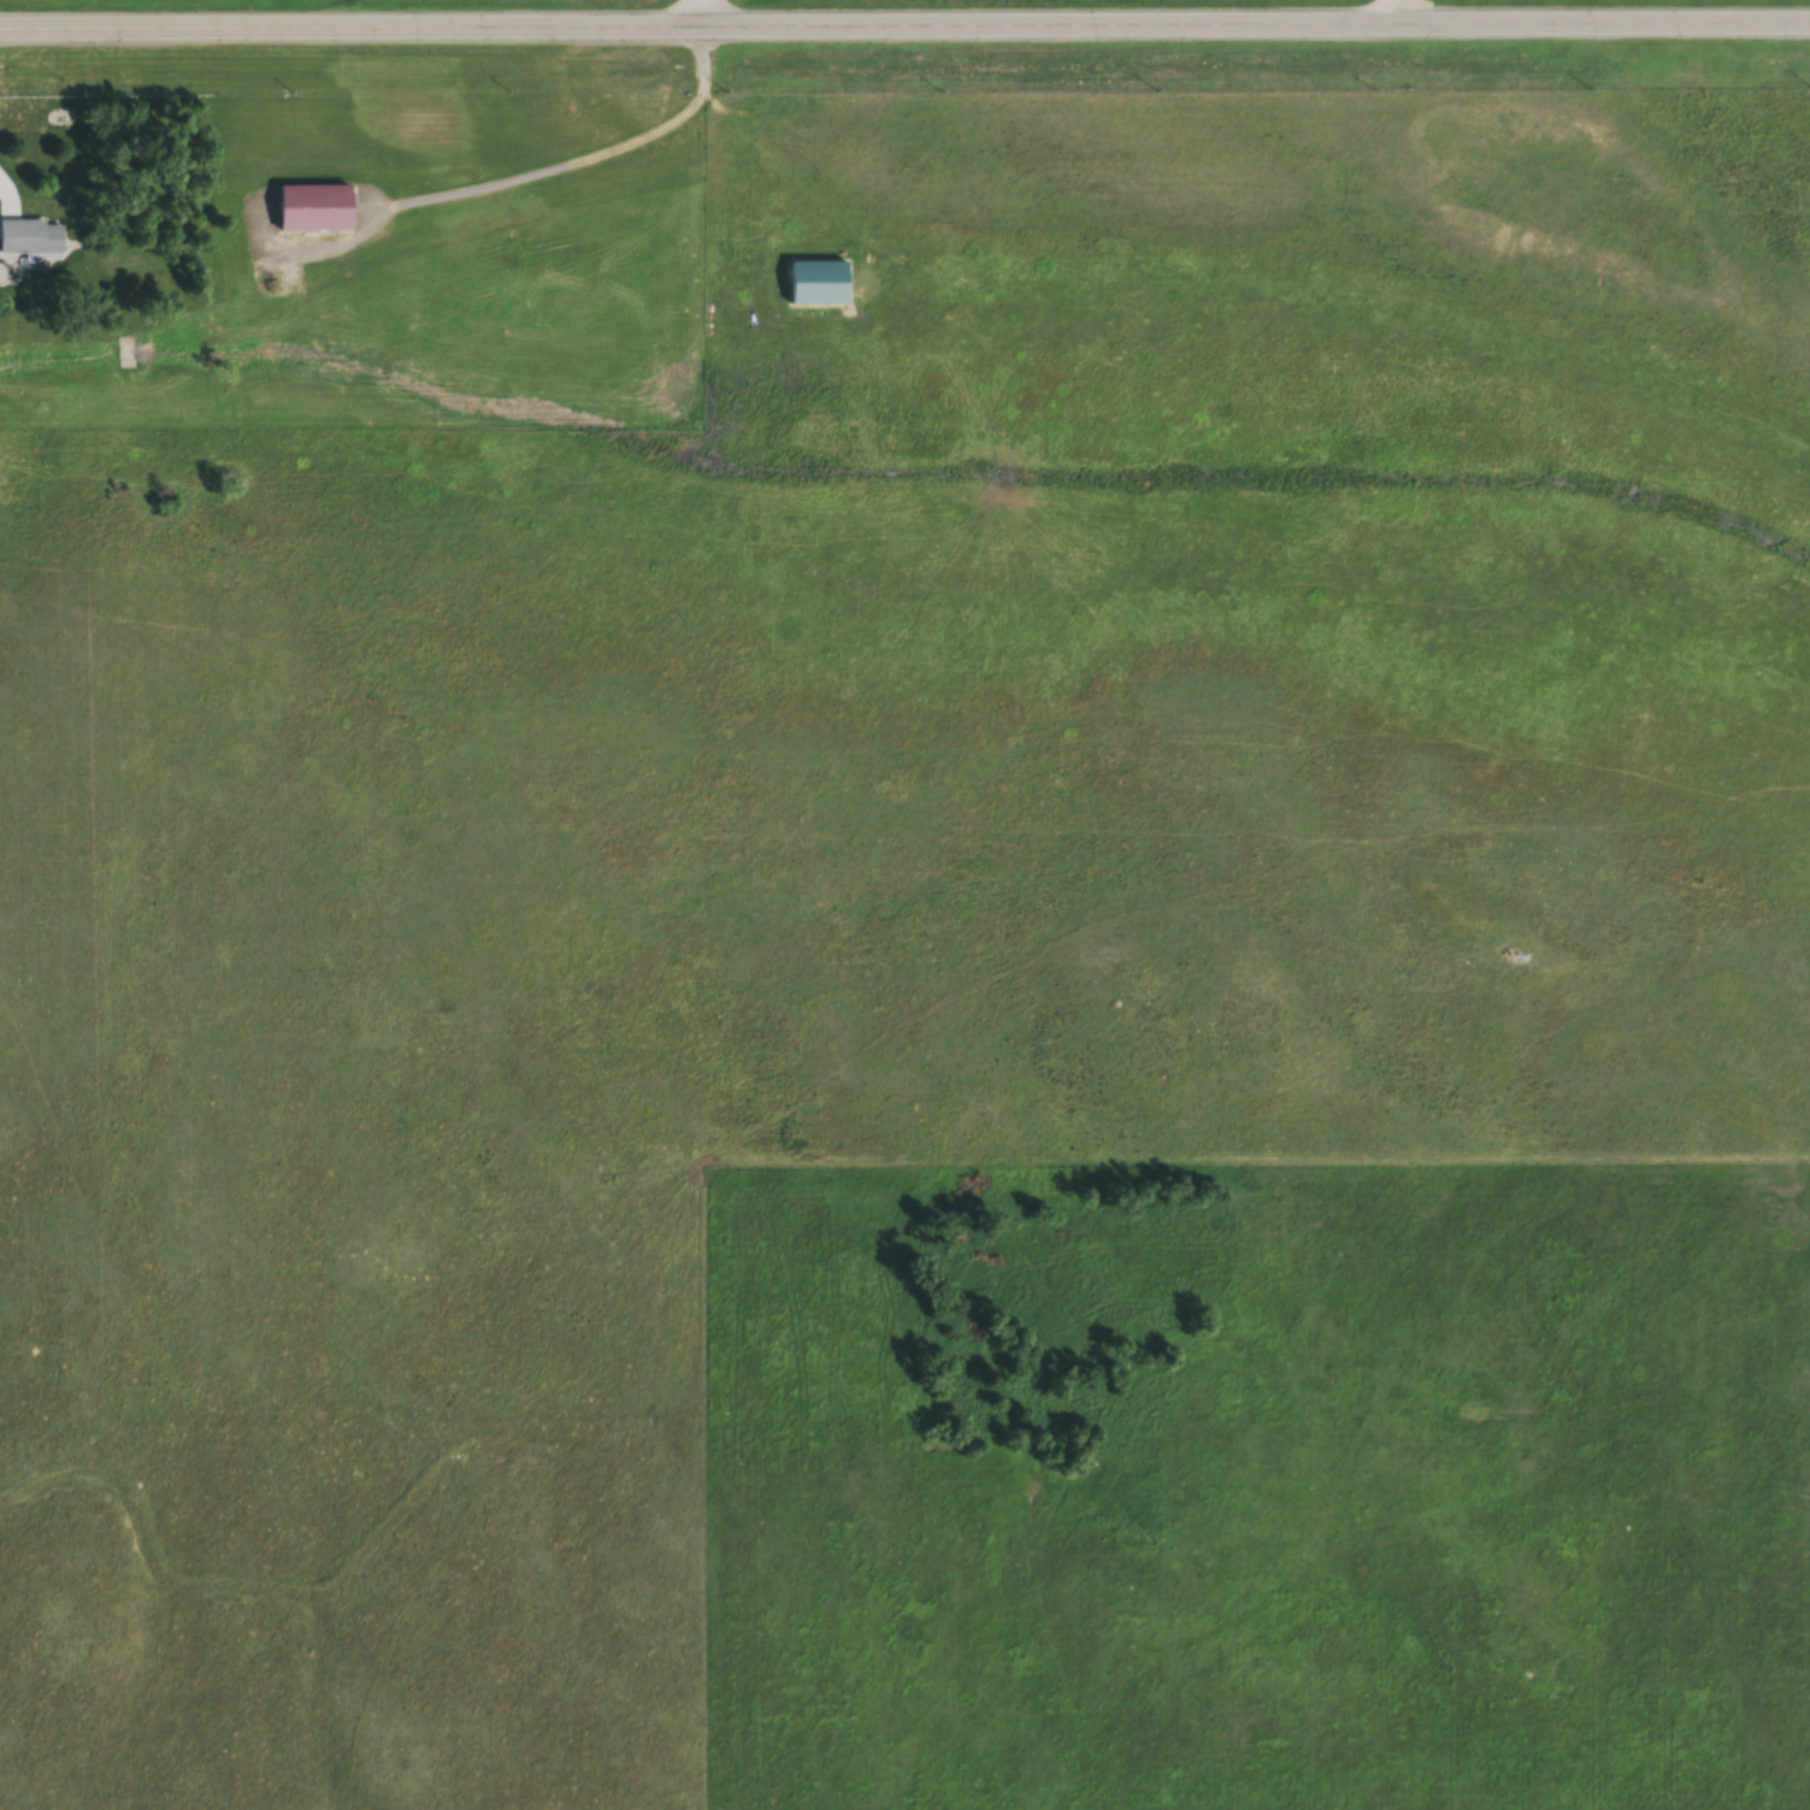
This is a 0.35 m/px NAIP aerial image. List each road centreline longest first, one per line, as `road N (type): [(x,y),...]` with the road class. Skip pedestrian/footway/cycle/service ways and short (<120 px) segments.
road 1 (secondary): [(1809,18),(0,24)]

